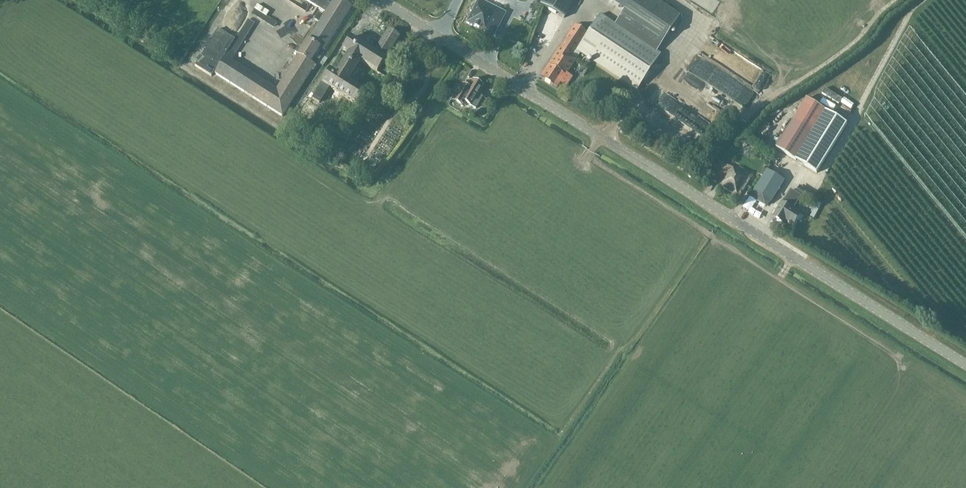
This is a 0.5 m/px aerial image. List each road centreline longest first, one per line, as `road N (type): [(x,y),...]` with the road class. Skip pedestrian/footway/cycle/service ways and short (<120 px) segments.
road 1 (tertiary): [(965,363),(384,0)]

